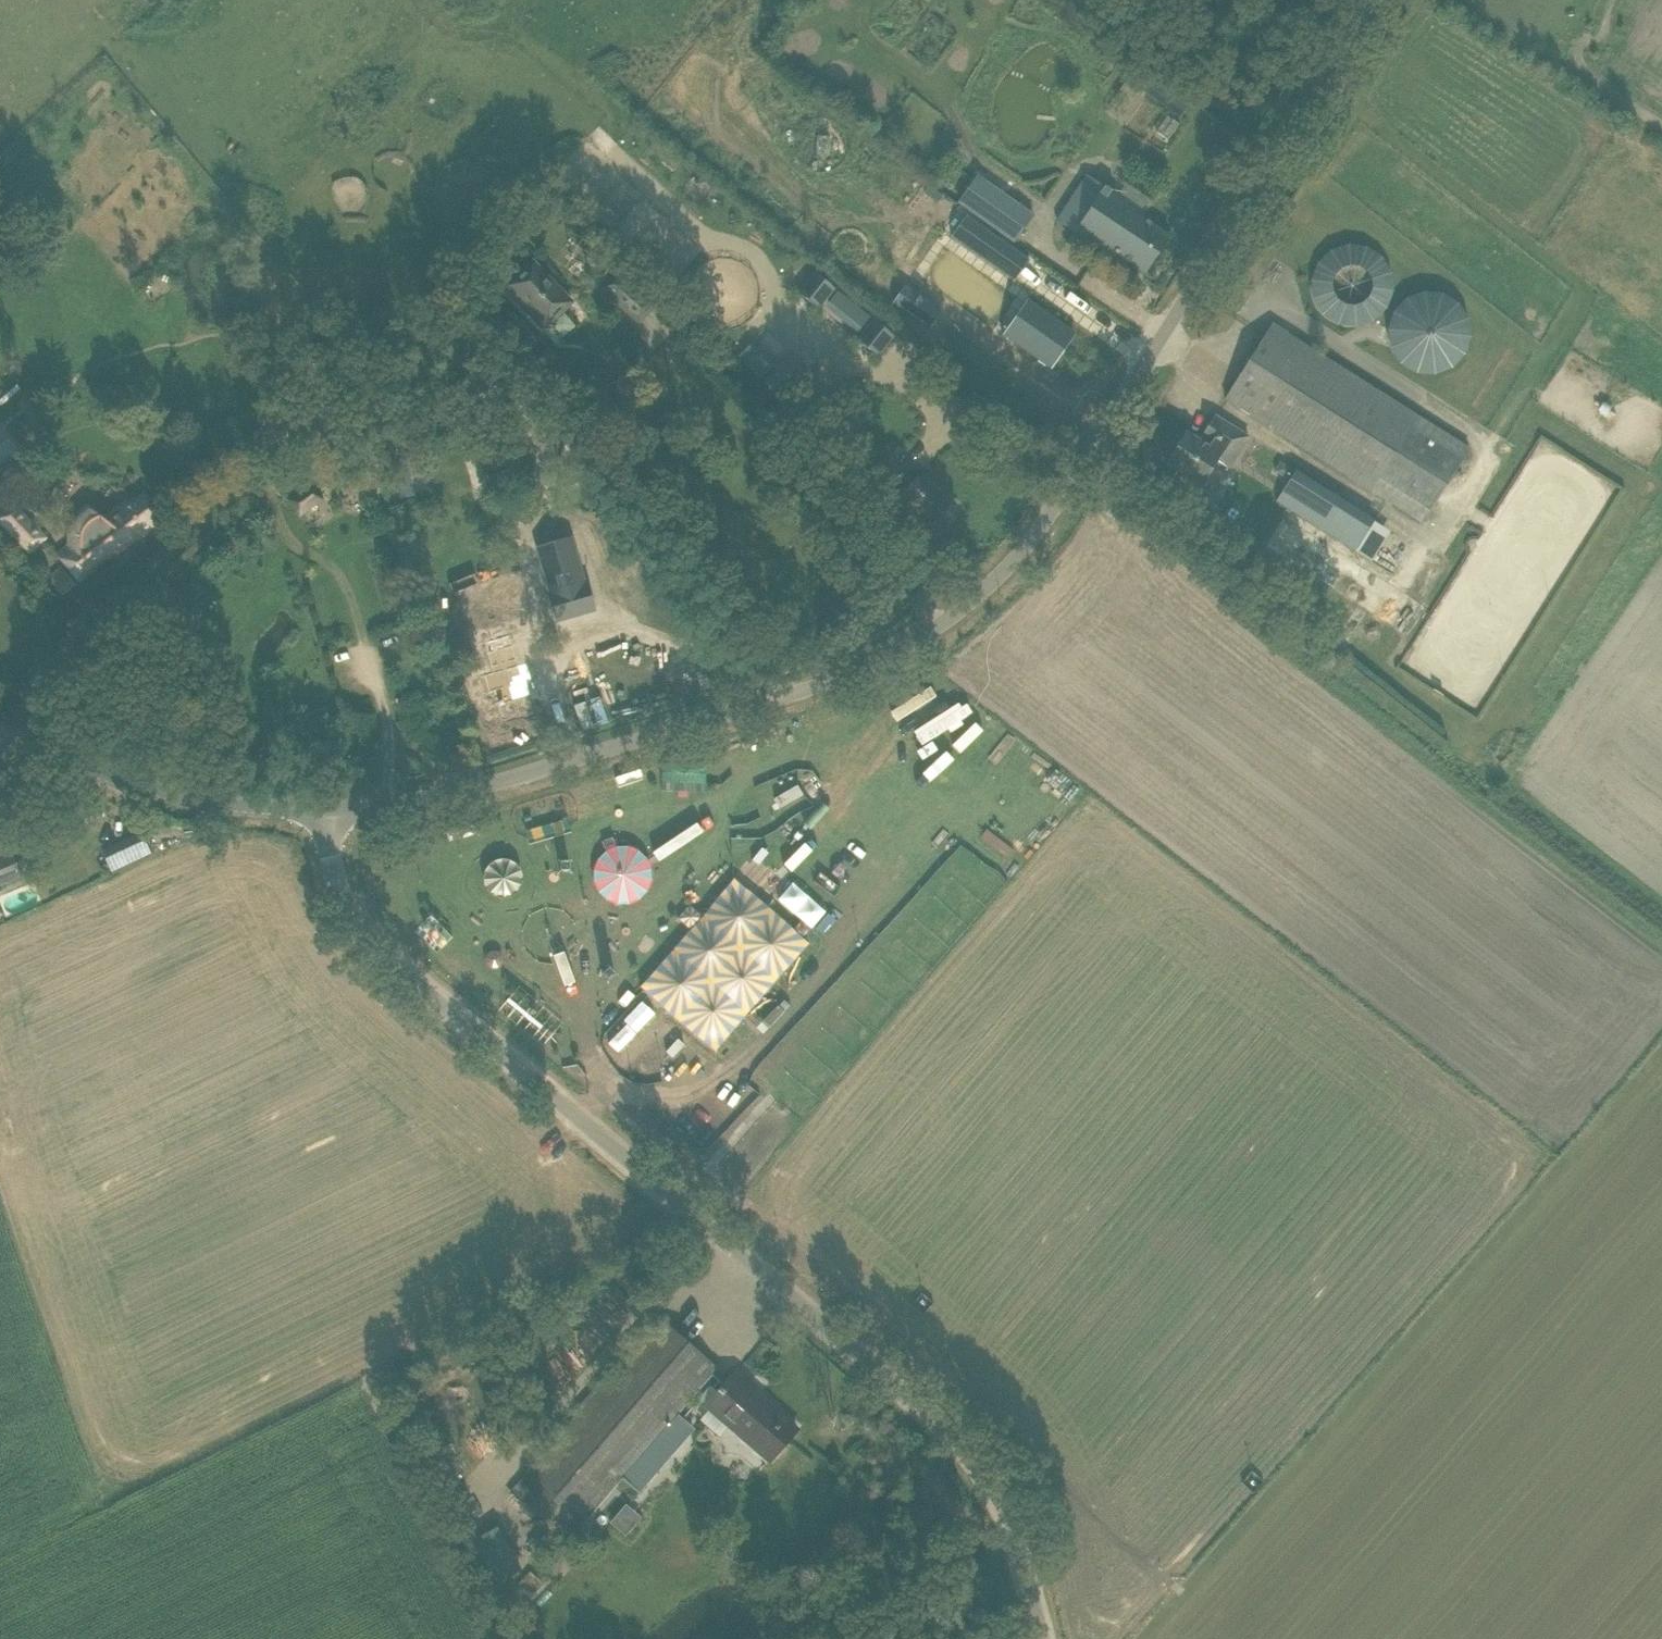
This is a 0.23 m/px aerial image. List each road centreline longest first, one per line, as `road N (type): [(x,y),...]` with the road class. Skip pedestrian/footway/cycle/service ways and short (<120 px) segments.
road 1 (unclassified): [(324,812),(459,791),(836,678),(923,636),(1033,537),(1374,0)]
road 2 (unclassified): [(1032,1638),(981,1468),(924,1409),(378,949),(333,881),(324,812)]
road 3 (unclassified): [(324,812),(221,804),(0,738)]

